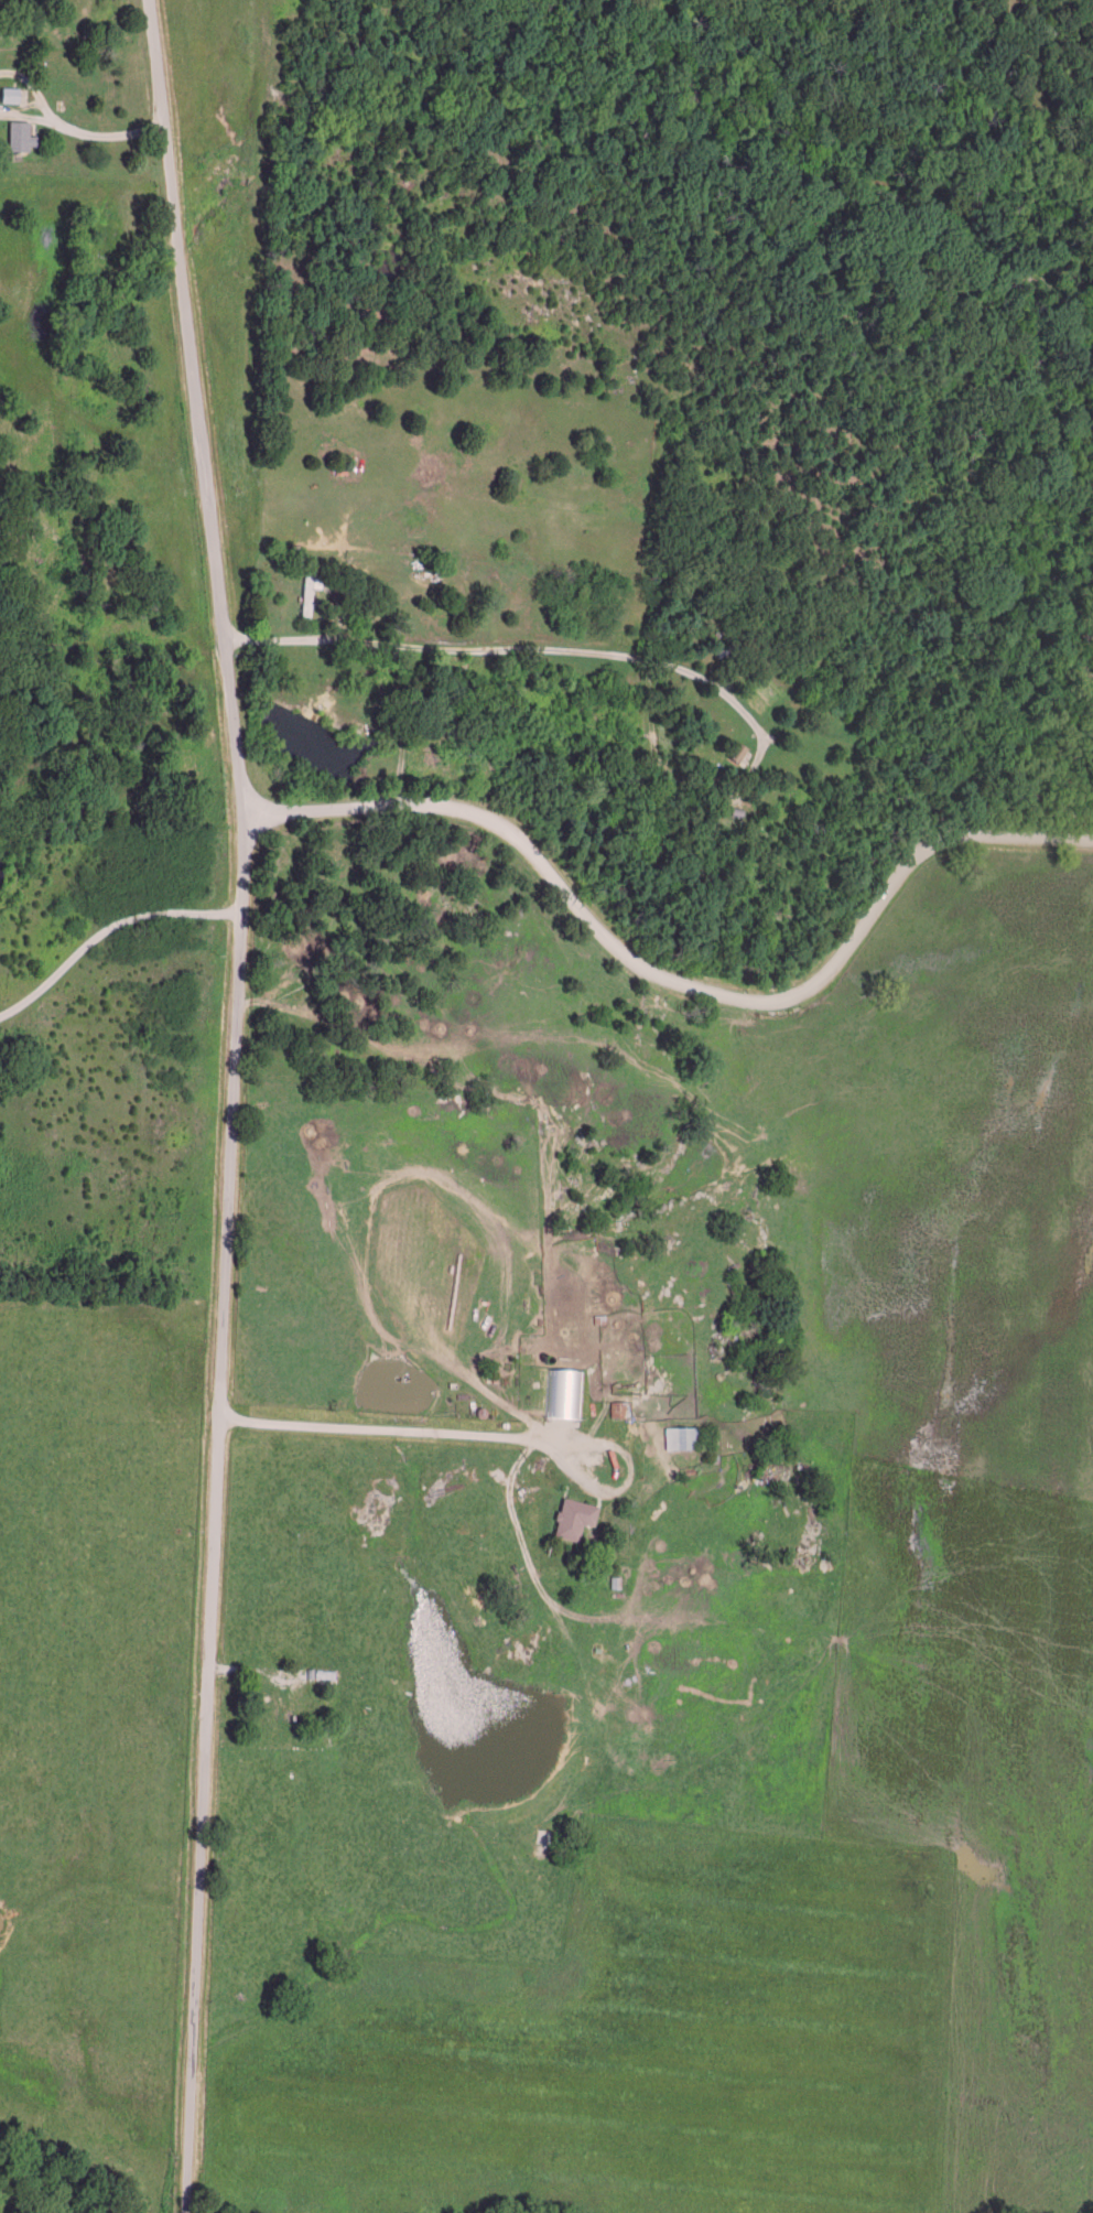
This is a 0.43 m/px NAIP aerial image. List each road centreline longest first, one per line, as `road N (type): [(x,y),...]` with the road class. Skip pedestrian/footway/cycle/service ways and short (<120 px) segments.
road 1 (residential): [(150,0),(227,645),(246,877),(188,2212)]
road 2 (residential): [(244,818),(450,809),(517,838),(588,920),(663,981),(768,1003),(814,985),(918,857),(939,843),(962,836),(1092,842)]

